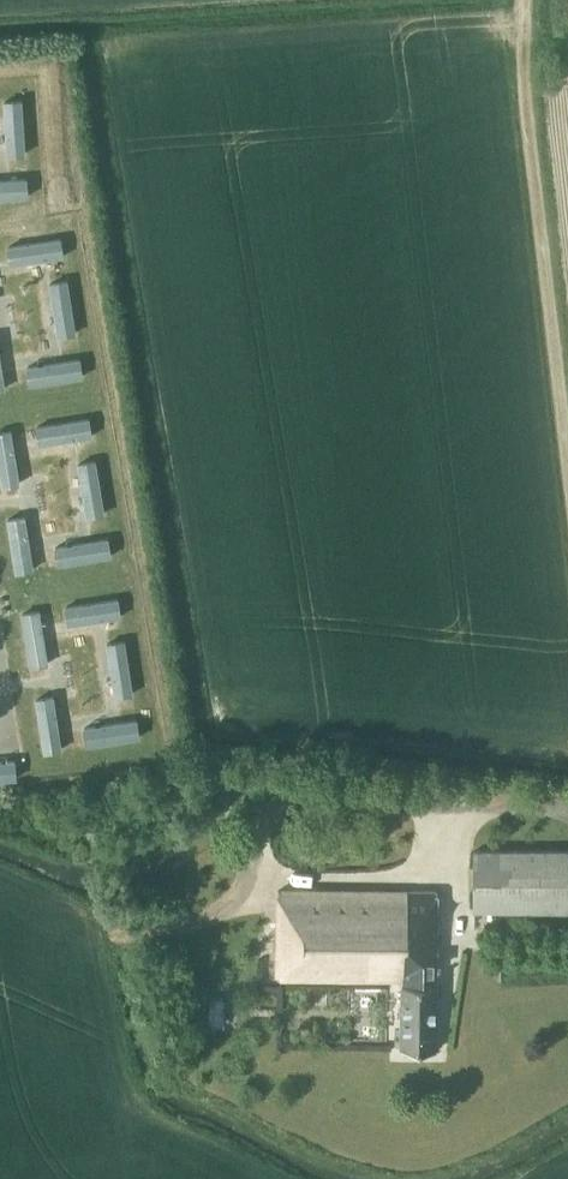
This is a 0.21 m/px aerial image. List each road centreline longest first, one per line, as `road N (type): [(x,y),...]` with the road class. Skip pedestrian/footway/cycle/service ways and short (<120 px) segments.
road 1 (track): [(567,448),(528,128),(523,0)]

